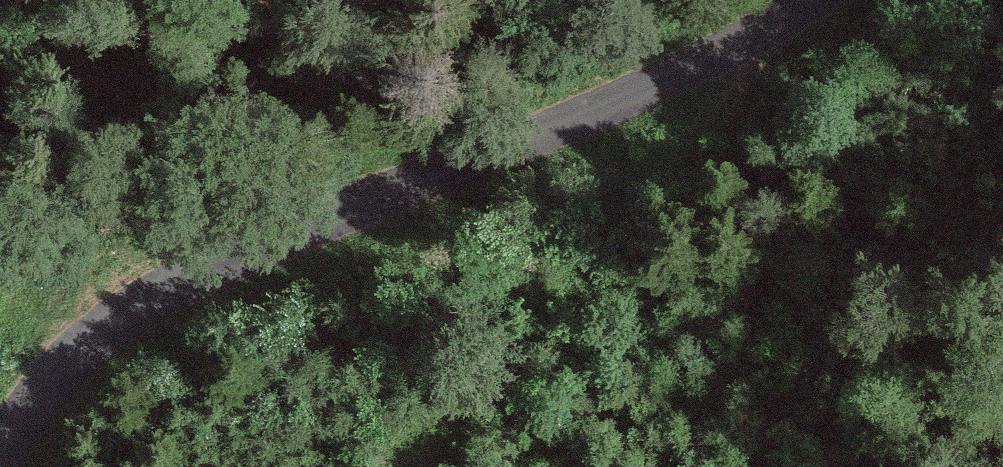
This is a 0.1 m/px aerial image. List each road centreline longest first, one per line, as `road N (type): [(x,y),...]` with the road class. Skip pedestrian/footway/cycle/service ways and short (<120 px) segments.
road 1 (tertiary): [(0,464),(52,391),(182,293),(654,96),(826,0)]
road 2 (track): [(432,466),(729,116),(794,22)]

